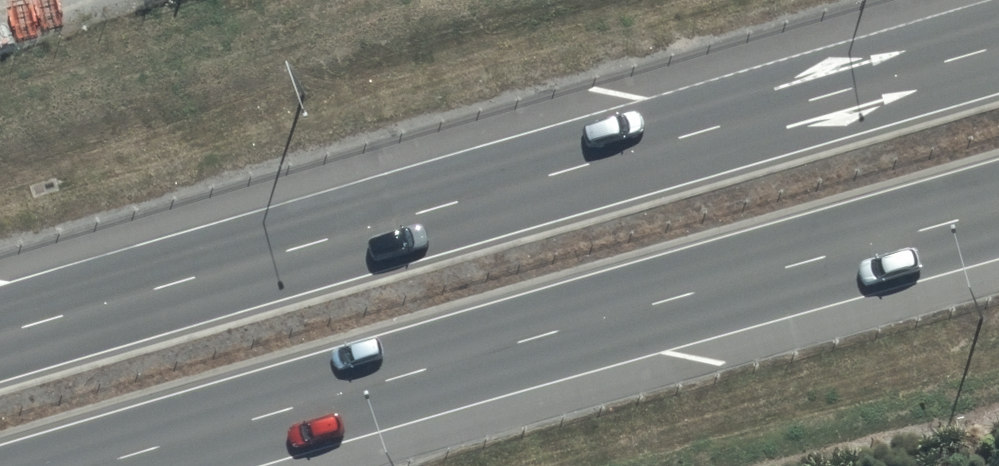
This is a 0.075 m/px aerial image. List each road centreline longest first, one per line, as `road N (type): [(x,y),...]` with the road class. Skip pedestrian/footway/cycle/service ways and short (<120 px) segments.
road 1 (trunk): [(0,339),(998,48)]
road 2 (trunk): [(998,209),(114,465)]

